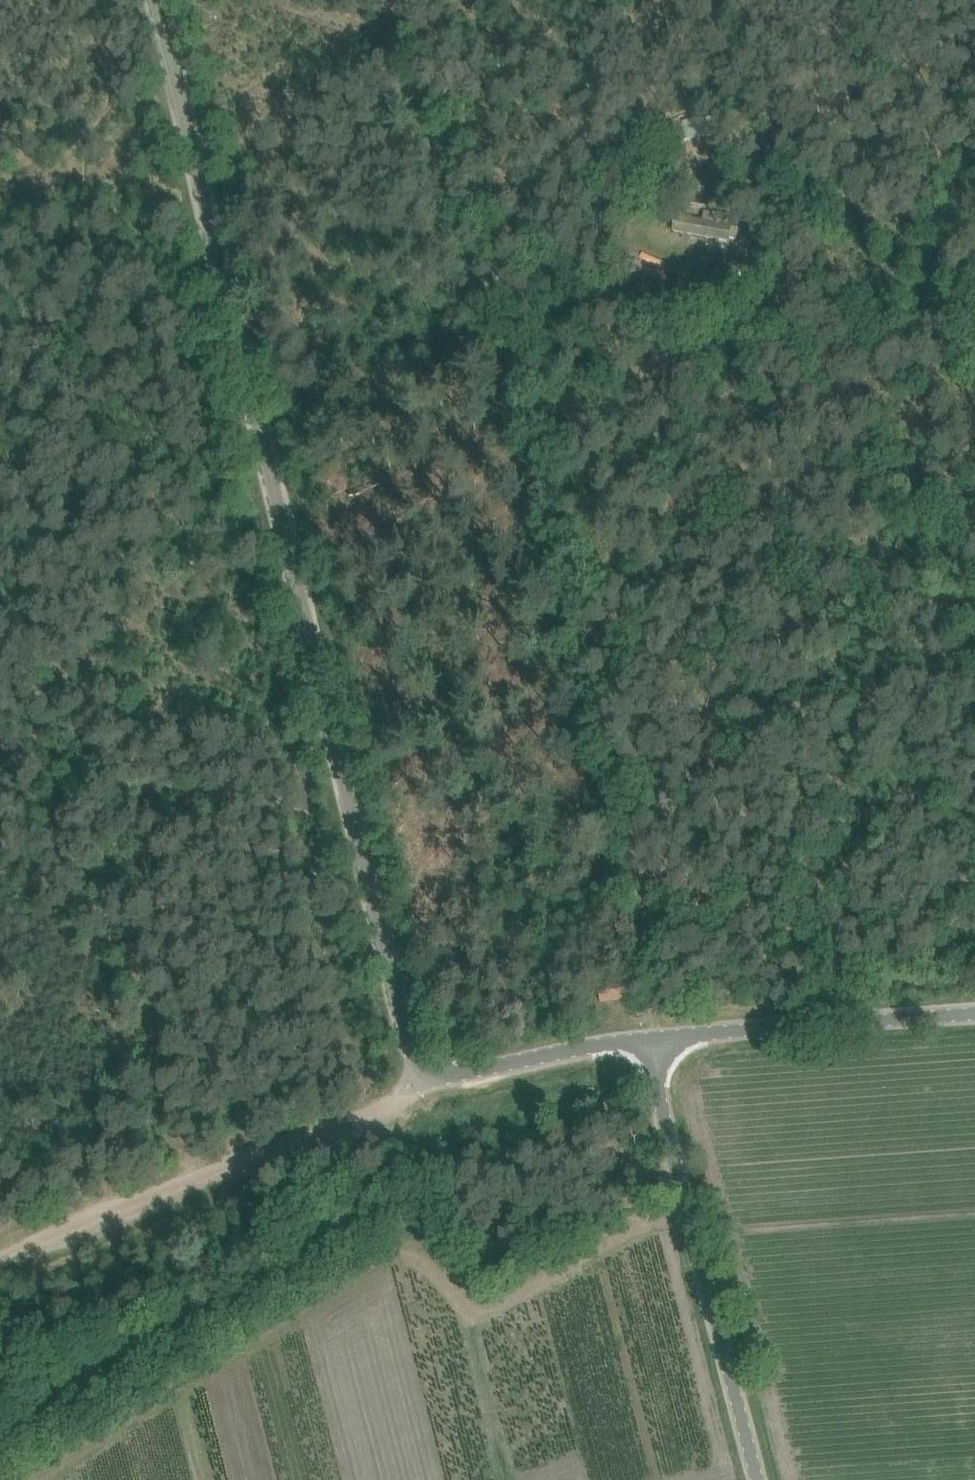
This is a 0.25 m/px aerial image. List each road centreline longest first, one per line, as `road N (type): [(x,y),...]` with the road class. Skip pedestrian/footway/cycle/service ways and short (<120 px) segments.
road 1 (unclassified): [(423,1081),(390,984),(158,0)]
road 2 (track): [(0,1254),(423,1081)]
road 3 (unclassified): [(757,1479),(653,1039)]
road 4 (unclassified): [(653,1039),(974,1013)]
road 5 (unclassified): [(423,1081),(653,1039)]

